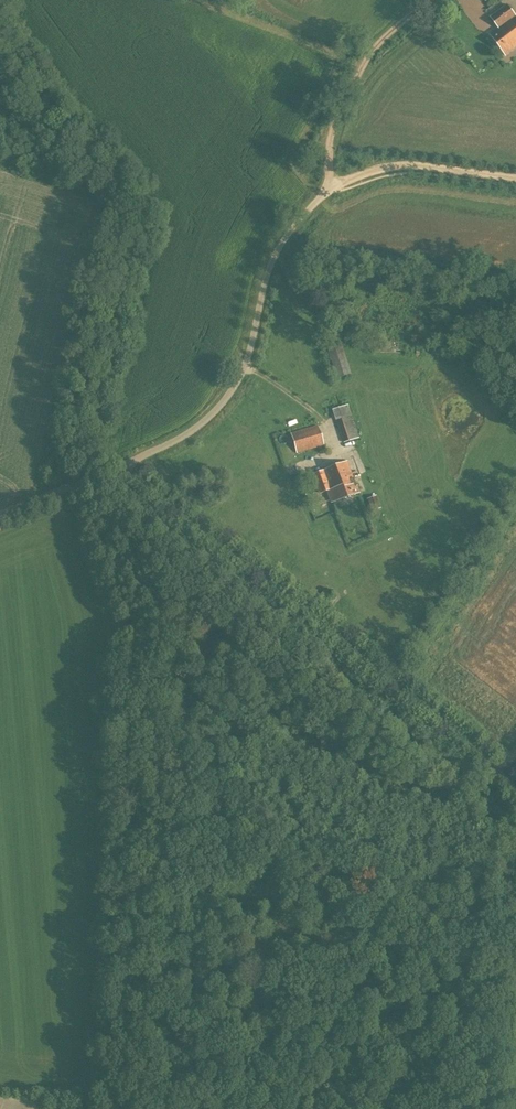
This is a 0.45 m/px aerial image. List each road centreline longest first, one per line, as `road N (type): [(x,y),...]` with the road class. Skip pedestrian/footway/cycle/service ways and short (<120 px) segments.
road 1 (unclassified): [(0,512),(206,422),(228,394),(277,251),(330,189)]
road 2 (track): [(515,186),(396,175),(330,189)]

